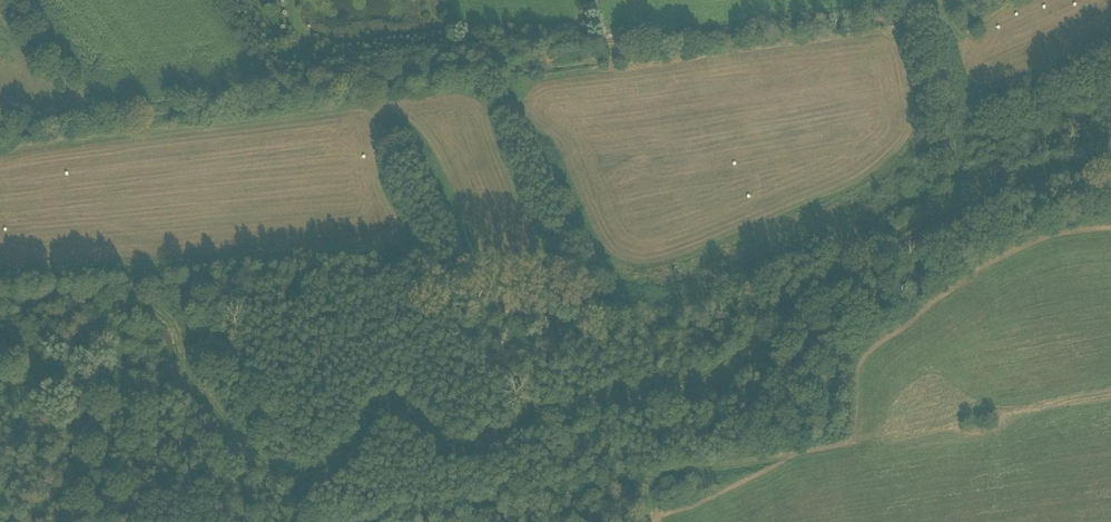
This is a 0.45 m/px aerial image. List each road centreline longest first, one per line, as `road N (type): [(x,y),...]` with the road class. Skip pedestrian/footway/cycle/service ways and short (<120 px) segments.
road 1 (track): [(0,133),(778,35),(978,0)]
road 2 (track): [(1110,393),(363,521)]

